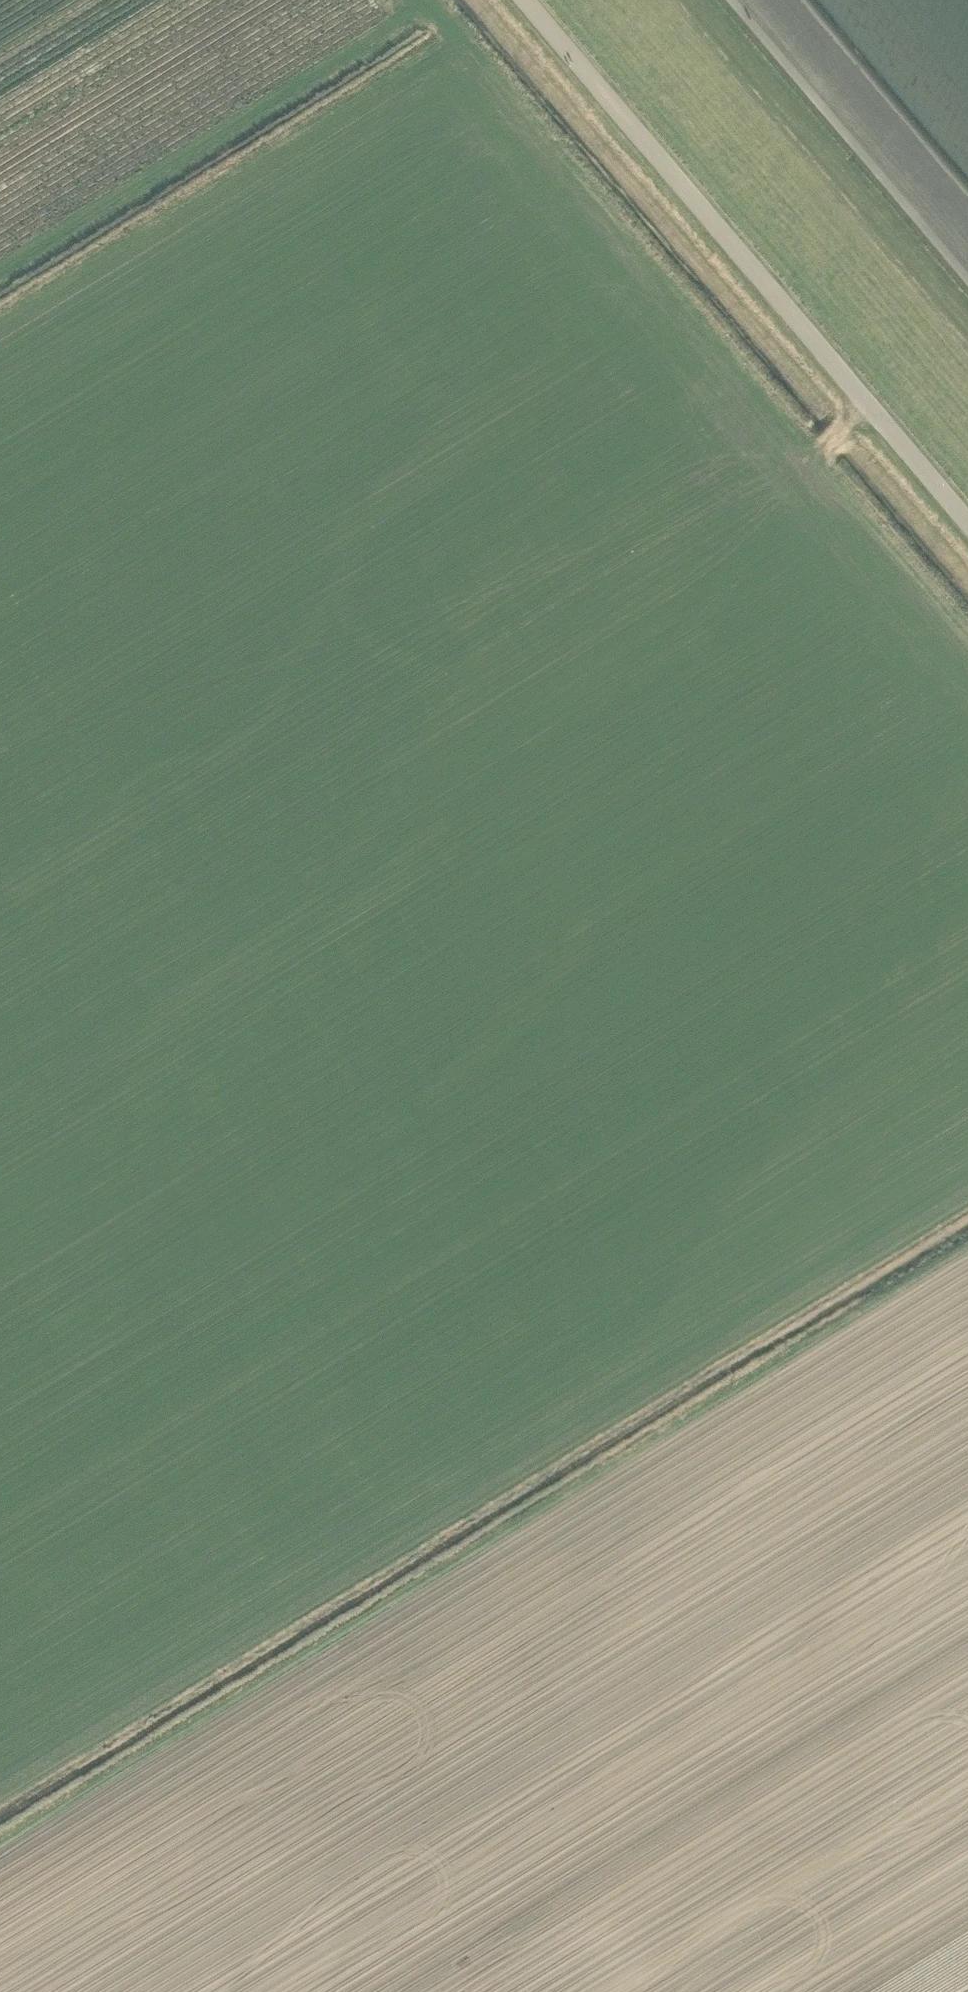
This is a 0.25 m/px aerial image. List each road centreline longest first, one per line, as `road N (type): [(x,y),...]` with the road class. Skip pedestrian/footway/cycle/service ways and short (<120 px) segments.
road 1 (unclassified): [(967,522),(527,0)]

